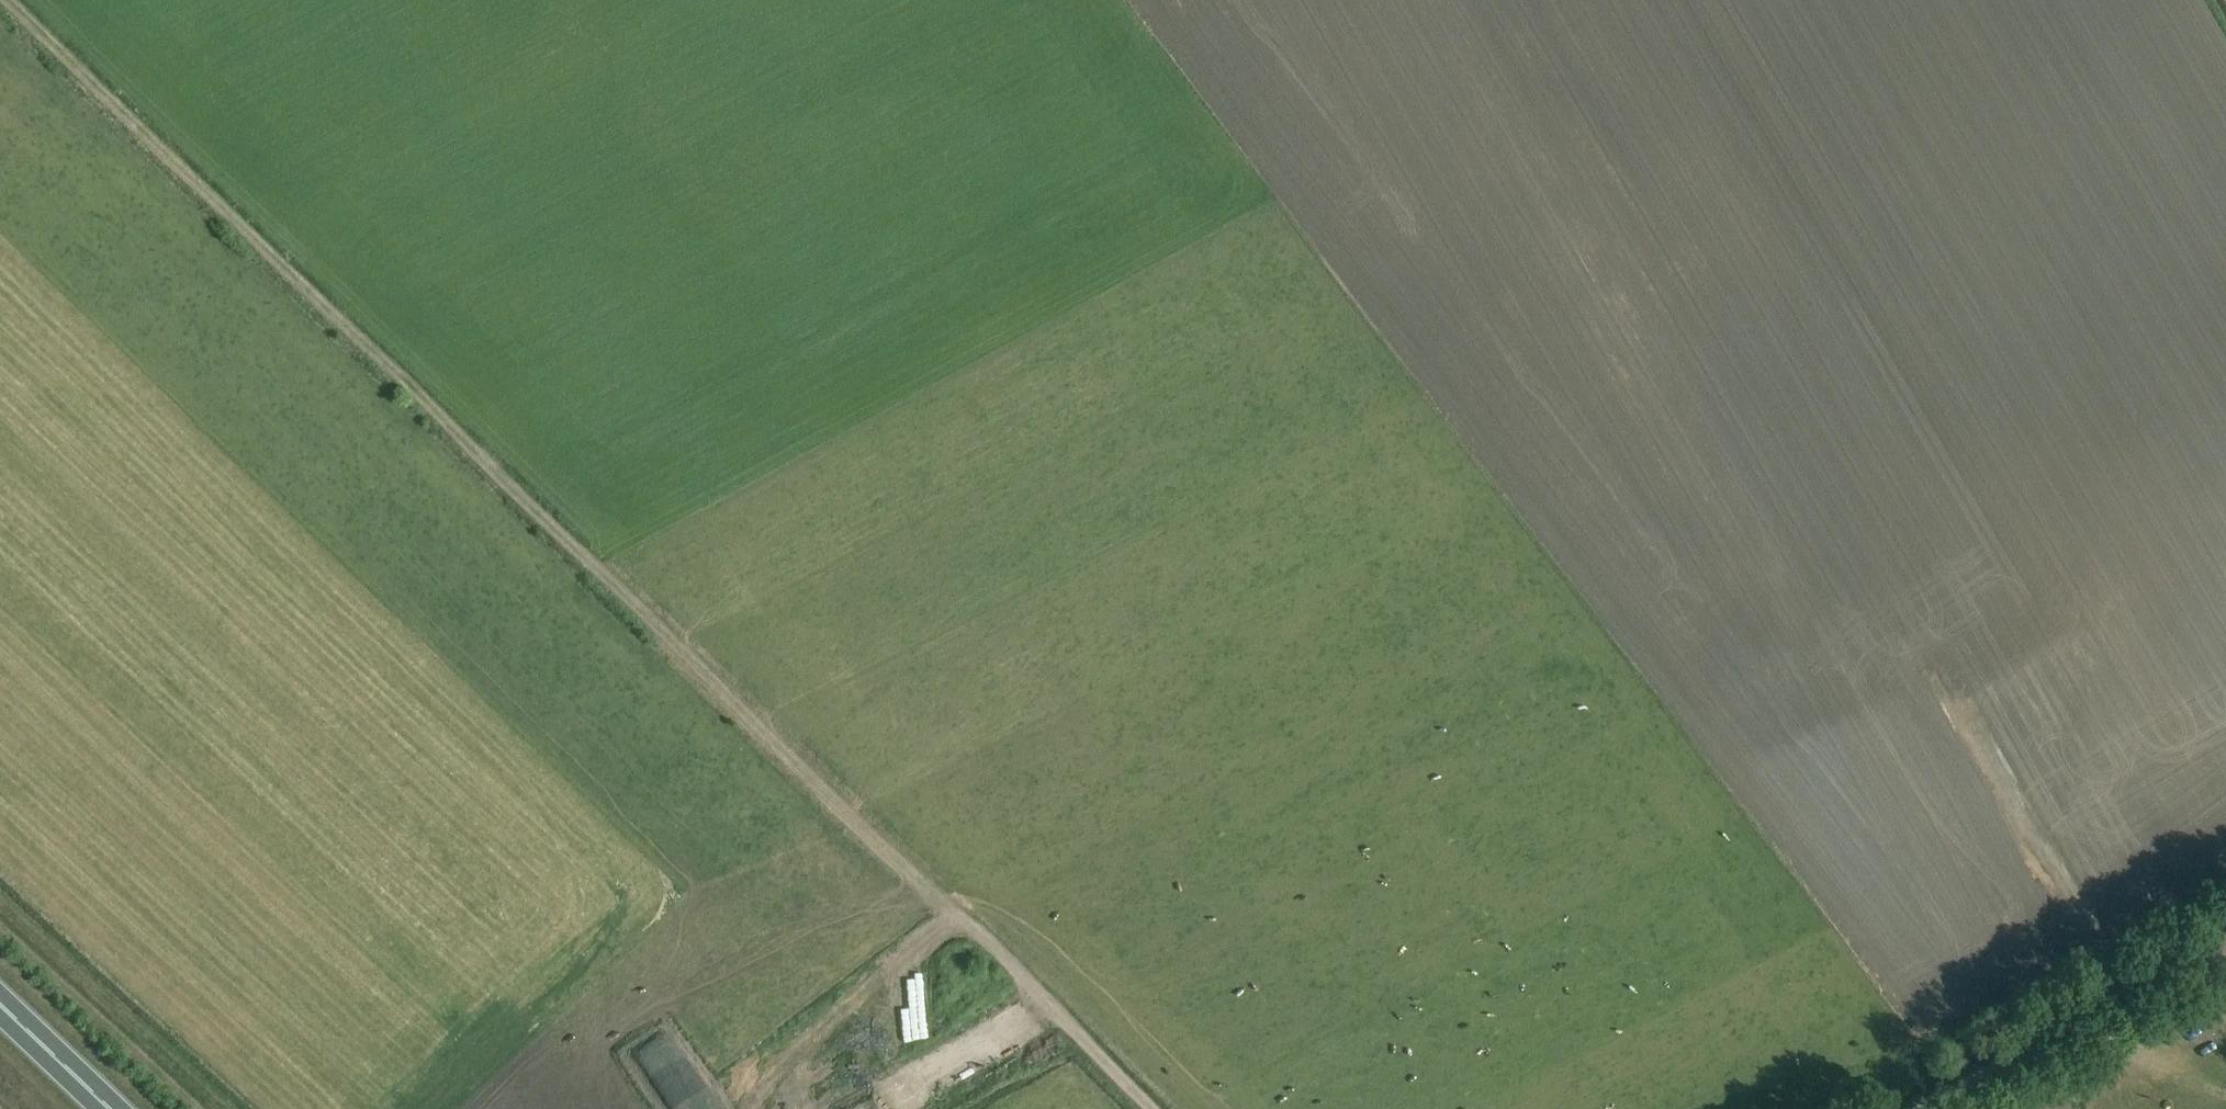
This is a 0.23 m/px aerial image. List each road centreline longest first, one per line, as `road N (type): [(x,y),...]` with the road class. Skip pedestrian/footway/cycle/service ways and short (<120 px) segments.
road 1 (track): [(10,0),(1155,1108)]
road 2 (unclassified): [(1934,1108),(2225,948)]
road 3 (trunk): [(110,1108),(0,1004)]

